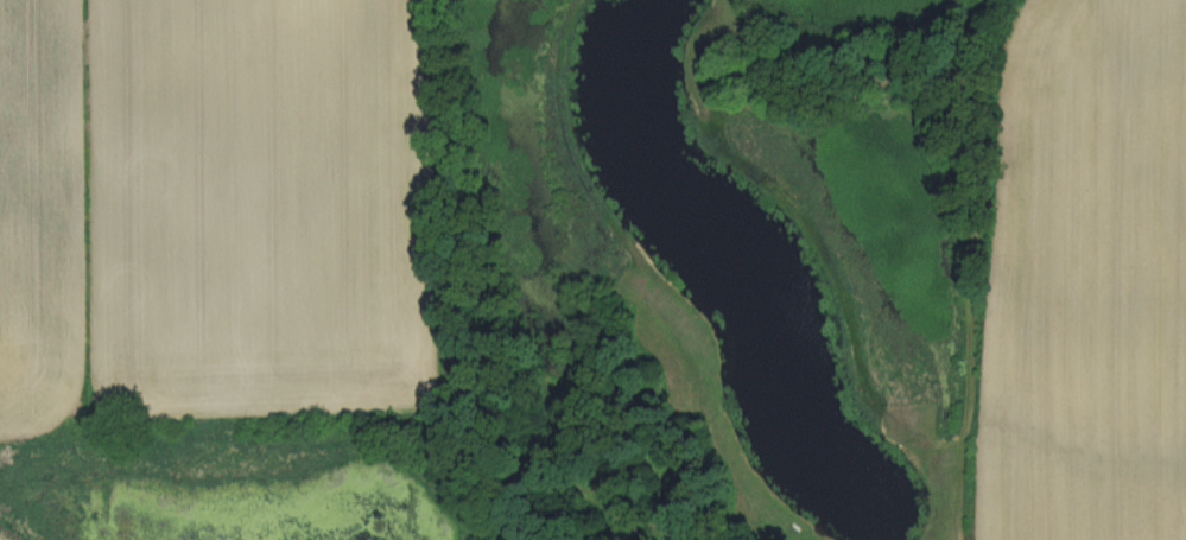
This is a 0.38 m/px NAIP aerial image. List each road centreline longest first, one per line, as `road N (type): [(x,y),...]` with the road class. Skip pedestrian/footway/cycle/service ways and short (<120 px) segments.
road 1 (track): [(957,539),(966,261),(982,205),(973,51),(992,0)]

